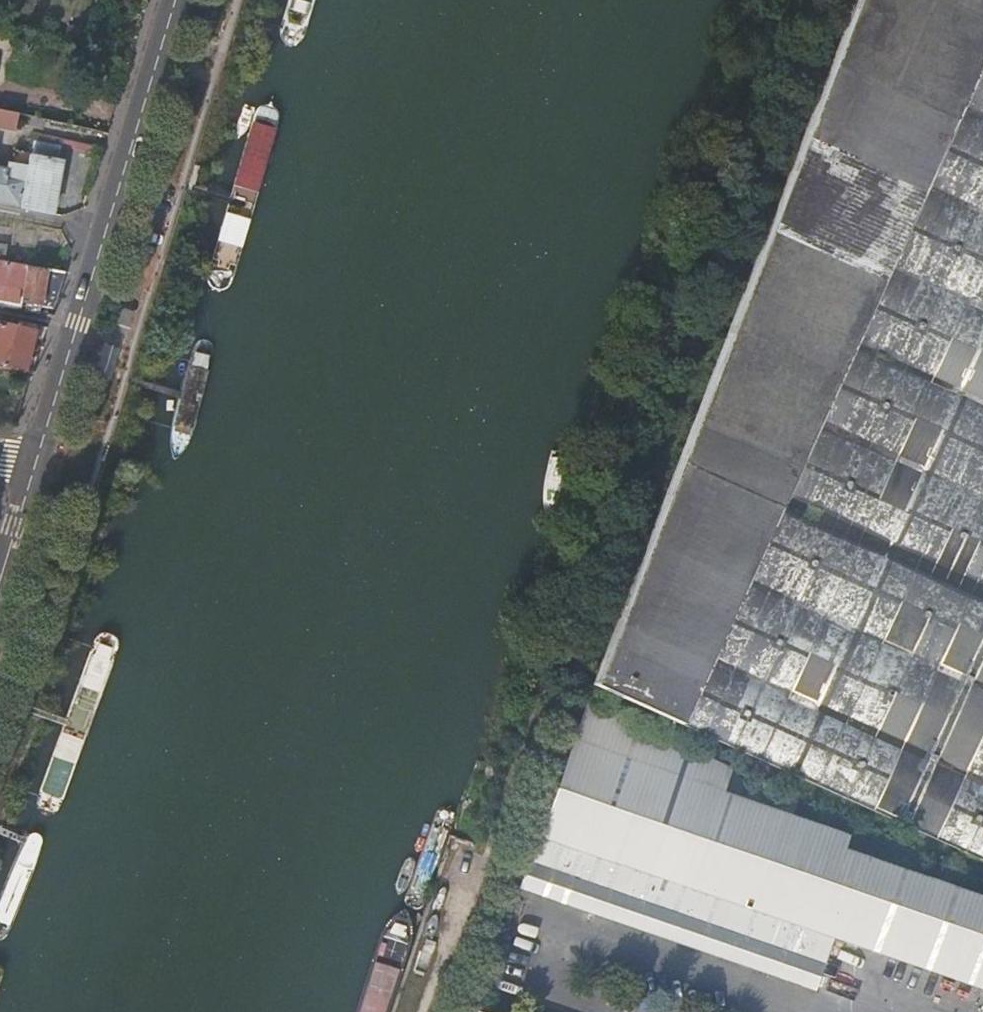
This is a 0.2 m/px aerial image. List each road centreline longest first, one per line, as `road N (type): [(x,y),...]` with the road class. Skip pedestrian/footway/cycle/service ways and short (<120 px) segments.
road 1 (residential): [(37,464),(175,0)]

